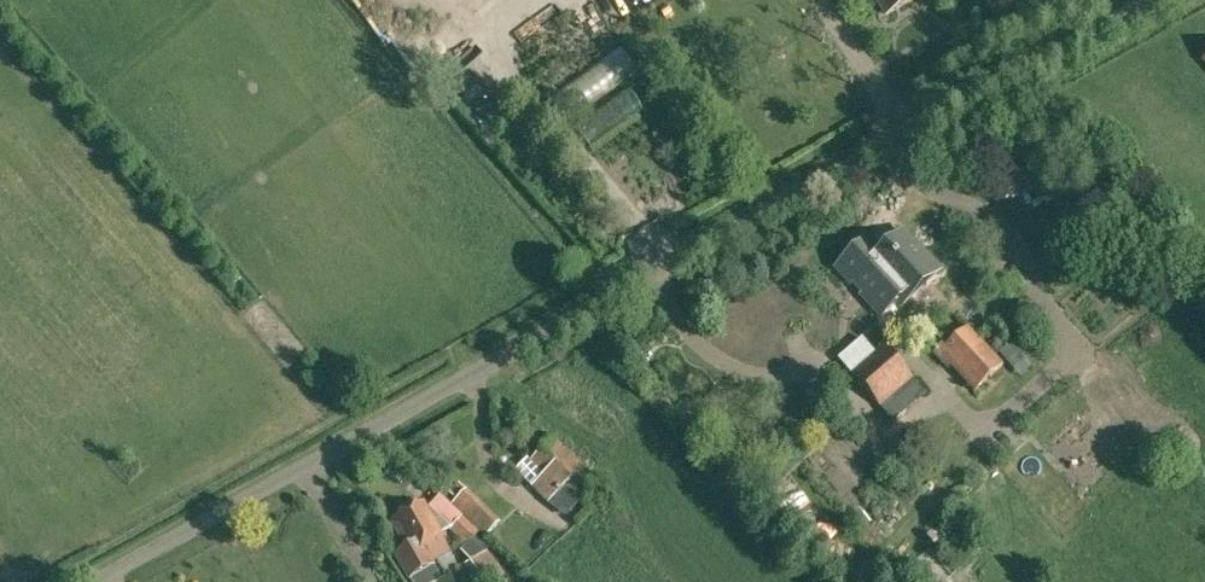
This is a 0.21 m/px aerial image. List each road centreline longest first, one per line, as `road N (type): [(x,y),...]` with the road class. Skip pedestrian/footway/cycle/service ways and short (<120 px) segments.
road 1 (unclassified): [(93,581),(1144,0)]

